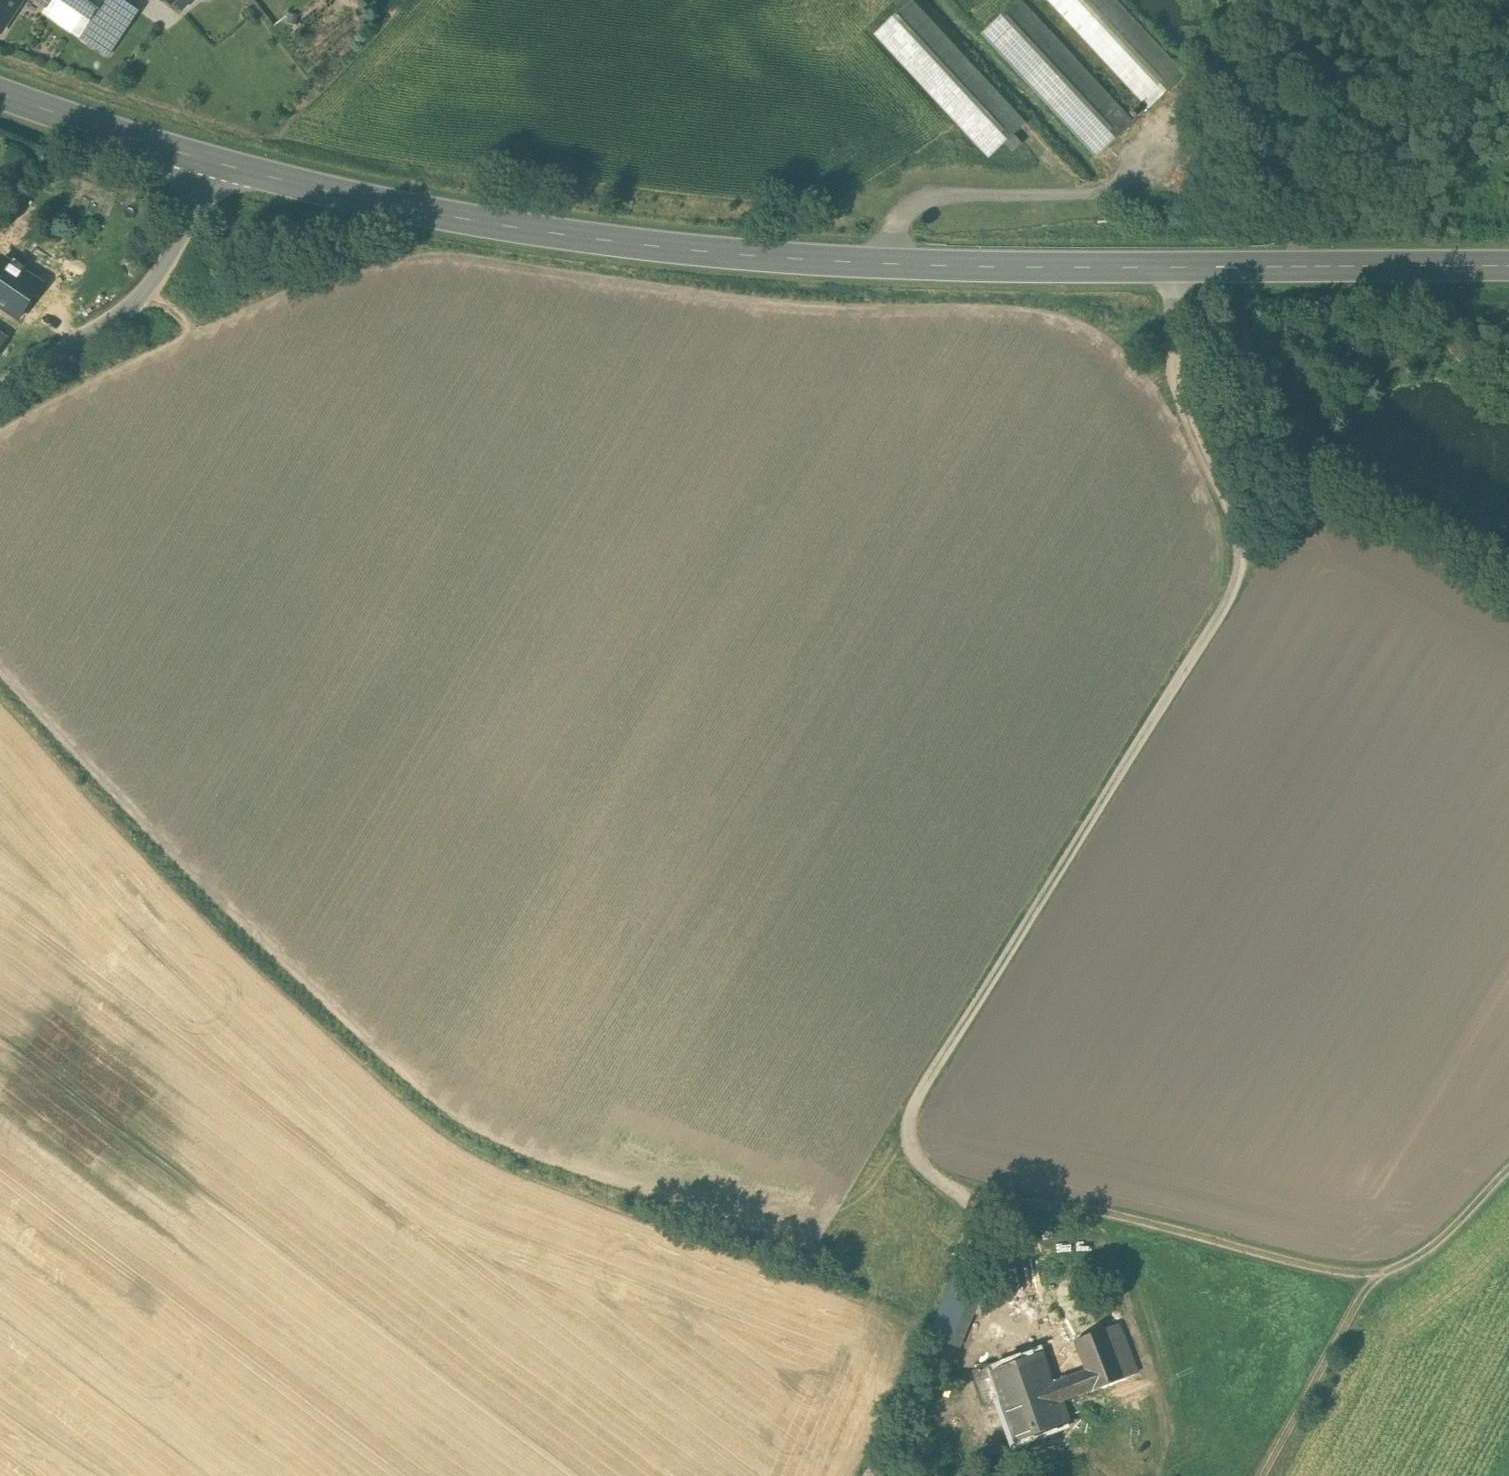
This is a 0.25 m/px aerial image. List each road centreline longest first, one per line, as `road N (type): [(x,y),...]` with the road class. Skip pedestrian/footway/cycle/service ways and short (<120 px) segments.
road 1 (secondary): [(1508,257),(827,263),(486,223),(208,160)]
road 2 (track): [(1169,259),(1195,422),(1233,534),(1228,564),(891,1093),(894,1136),(979,1214),(1009,1306)]
road 3 (track): [(1508,1168),(1413,1259),(1369,1274),(1124,1215),(965,1197)]
road 4 (unclassified): [(208,160),(179,238),(127,310),(0,391)]
road 5 (secondary): [(208,160),(0,94)]

